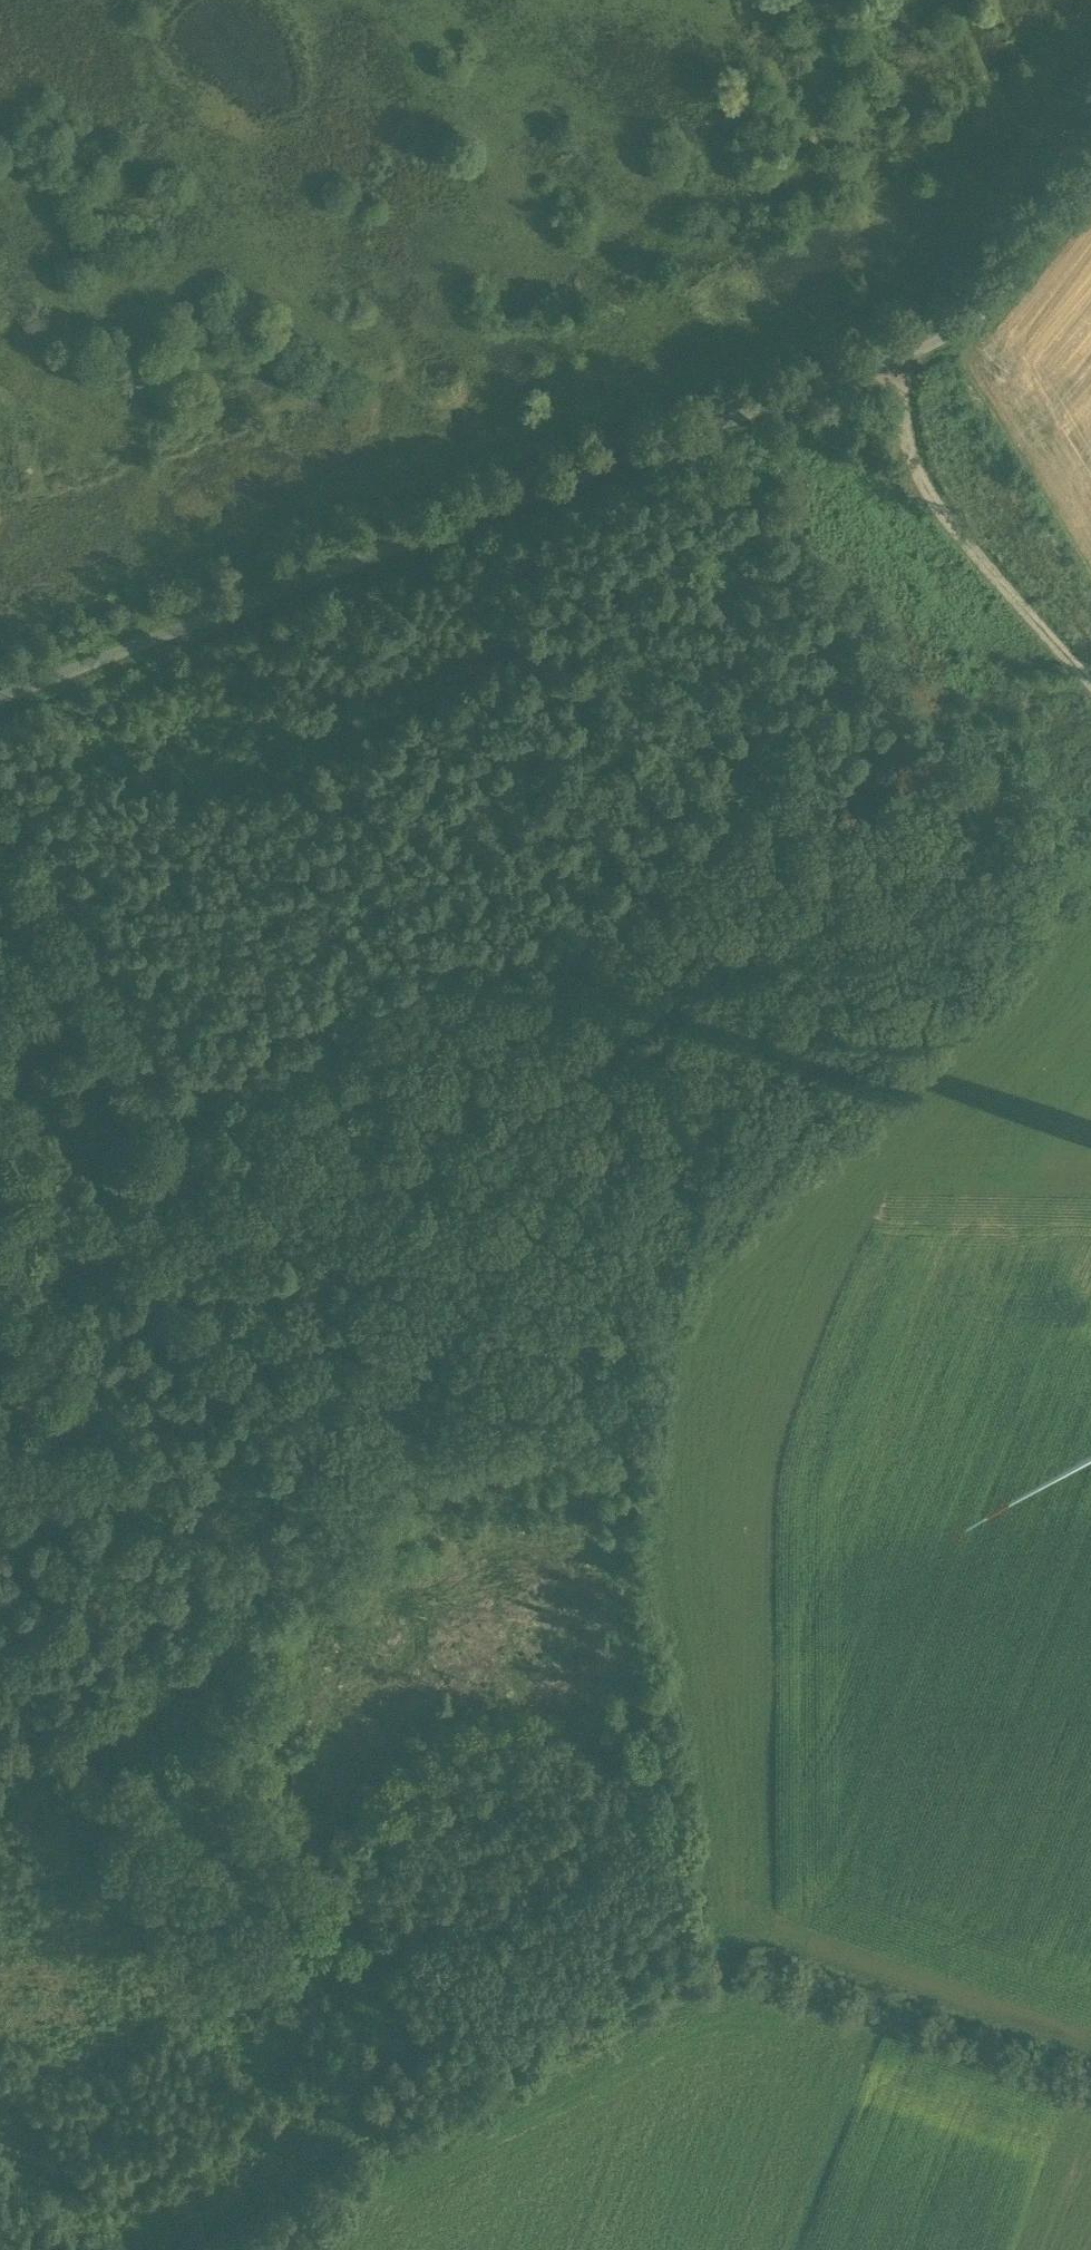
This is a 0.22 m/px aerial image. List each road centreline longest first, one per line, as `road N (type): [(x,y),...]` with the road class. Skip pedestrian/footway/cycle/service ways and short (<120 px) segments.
road 1 (unclassified): [(0,691),(935,342),(1007,285),(1090,180)]

